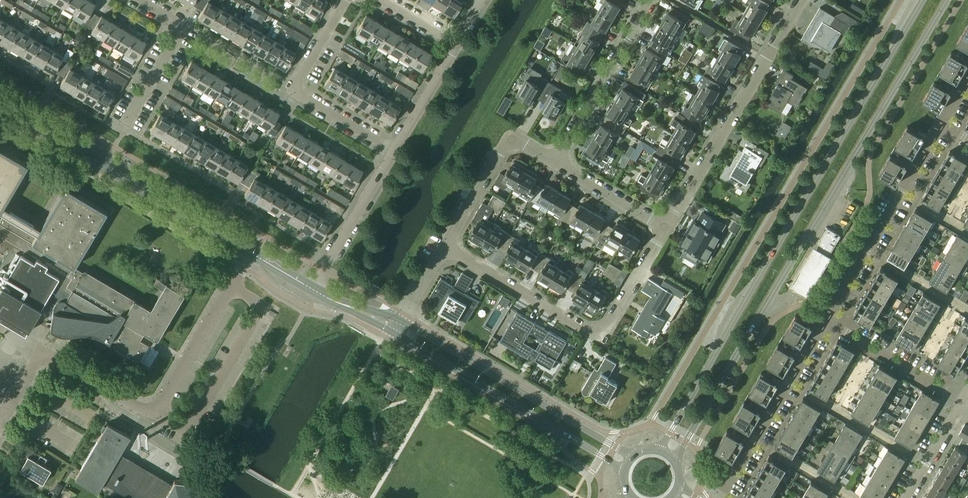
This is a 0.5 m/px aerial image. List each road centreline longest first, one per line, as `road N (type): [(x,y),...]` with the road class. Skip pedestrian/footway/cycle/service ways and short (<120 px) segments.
road 1 (tertiary): [(675,460),(947,0)]
road 2 (tertiary): [(923,0),(659,450)]
road 3 (unclassified): [(14,400),(40,356),(150,423),(248,254)]
road 4 (unclassified): [(446,249),(602,337),(666,230)]
road 5 (tertiary): [(248,254),(0,102)]
road 6 (residential): [(666,230),(802,0)]
road 7 (tertiary): [(633,456),(403,321)]
road 8 (tertiary): [(396,334),(624,470)]
road 9 (residential): [(826,320),(944,123)]
road 10 (unclassified): [(393,156),(293,95),(351,0)]
road 11 (residential): [(719,497),(826,320)]
road 12 (residential): [(555,164),(652,0)]
road 13 (residential): [(446,249),(512,139),(555,164)]
road 14 (residential): [(125,126),(186,26),(144,0)]
road 15 (residential): [(962,401),(826,320)]
road 16 (residential): [(324,271),(393,156)]
road 17 (residential): [(555,164),(666,230)]
road 18 (residential): [(393,156),(458,48)]

